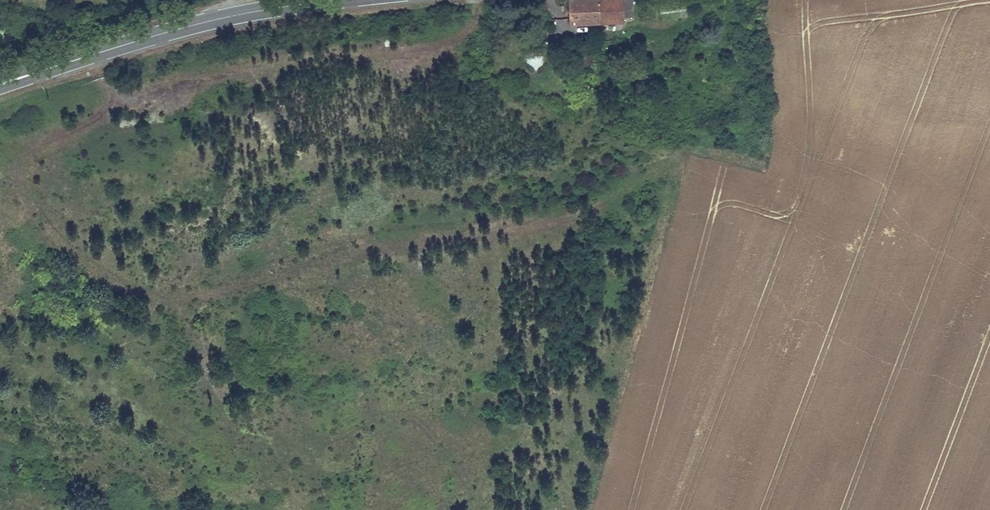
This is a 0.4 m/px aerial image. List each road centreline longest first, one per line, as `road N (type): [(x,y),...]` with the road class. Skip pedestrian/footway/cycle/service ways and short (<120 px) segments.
road 1 (primary): [(324,0),(188,26),(0,84)]

